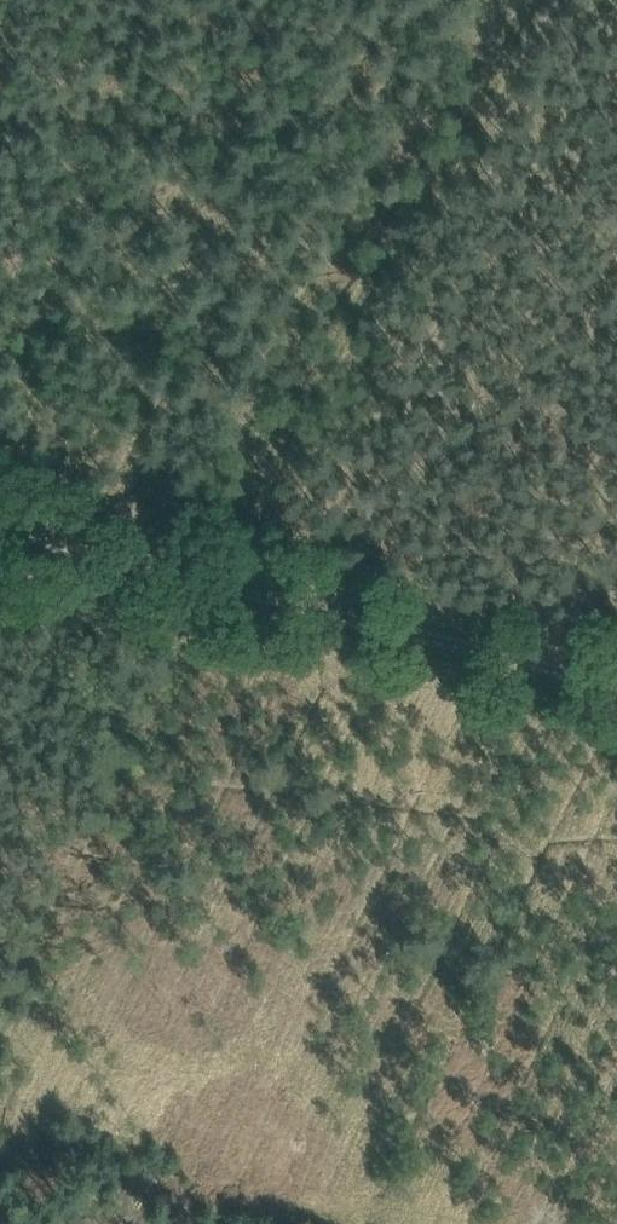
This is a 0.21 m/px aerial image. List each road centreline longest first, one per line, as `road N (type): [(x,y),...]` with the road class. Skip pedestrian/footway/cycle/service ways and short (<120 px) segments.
road 1 (track): [(0,1015),(201,587),(547,0)]
road 2 (track): [(0,538),(616,689)]

